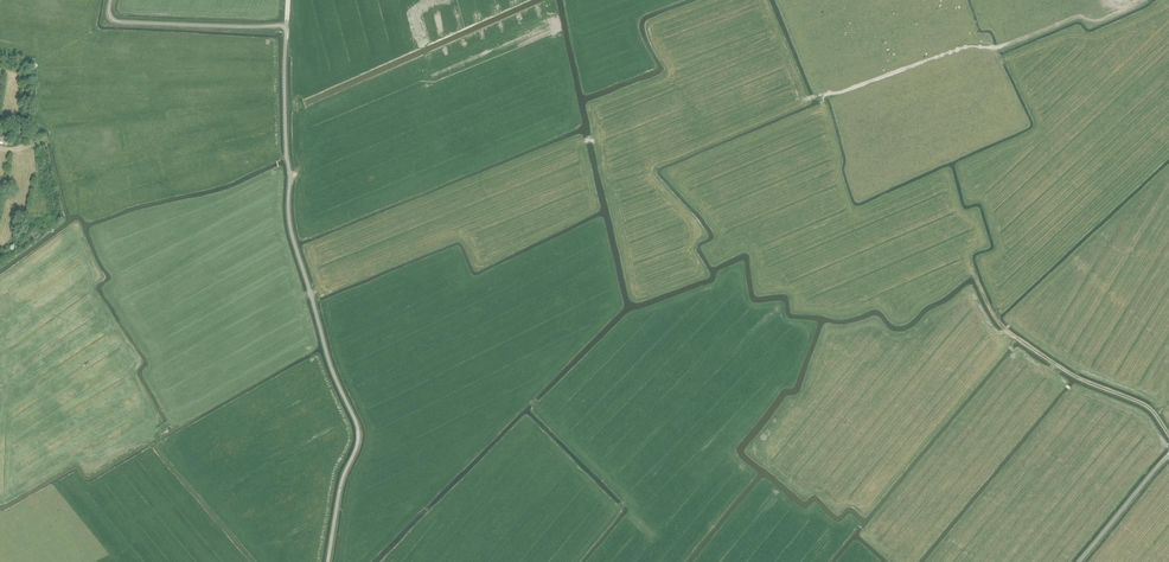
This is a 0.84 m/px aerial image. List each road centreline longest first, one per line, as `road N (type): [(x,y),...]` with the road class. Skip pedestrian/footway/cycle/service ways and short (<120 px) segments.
road 1 (track): [(1008,332),(1079,379),(1145,404),(1168,435)]
road 2 (unclassified): [(1079,561),(1168,456)]

